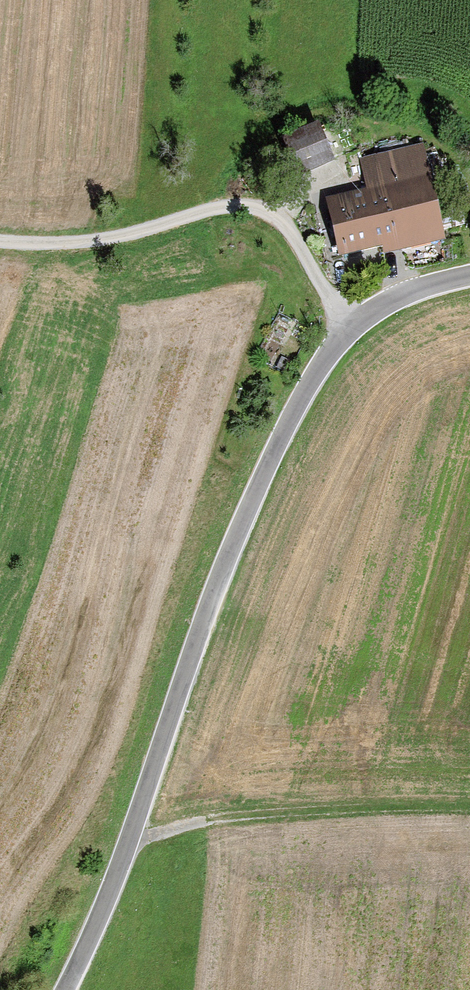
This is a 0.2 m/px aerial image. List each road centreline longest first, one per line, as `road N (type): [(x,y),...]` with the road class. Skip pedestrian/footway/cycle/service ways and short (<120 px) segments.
road 1 (tertiary): [(64,989),(132,833),(258,483),(310,382),(350,327),(399,295),(469,273)]
road 2 (track): [(0,243),(100,240),(237,204),(264,210),(290,232),(350,327)]
road 3 (track): [(132,833),(312,812),(469,809)]

